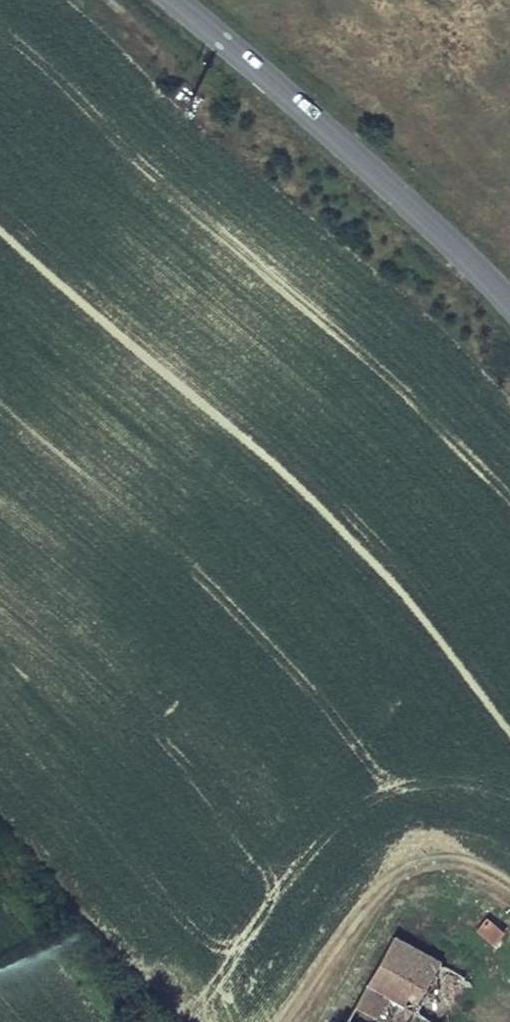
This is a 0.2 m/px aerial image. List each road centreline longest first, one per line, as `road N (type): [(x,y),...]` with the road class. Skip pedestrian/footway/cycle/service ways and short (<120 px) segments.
road 1 (secondary): [(174,0),(509,302)]

